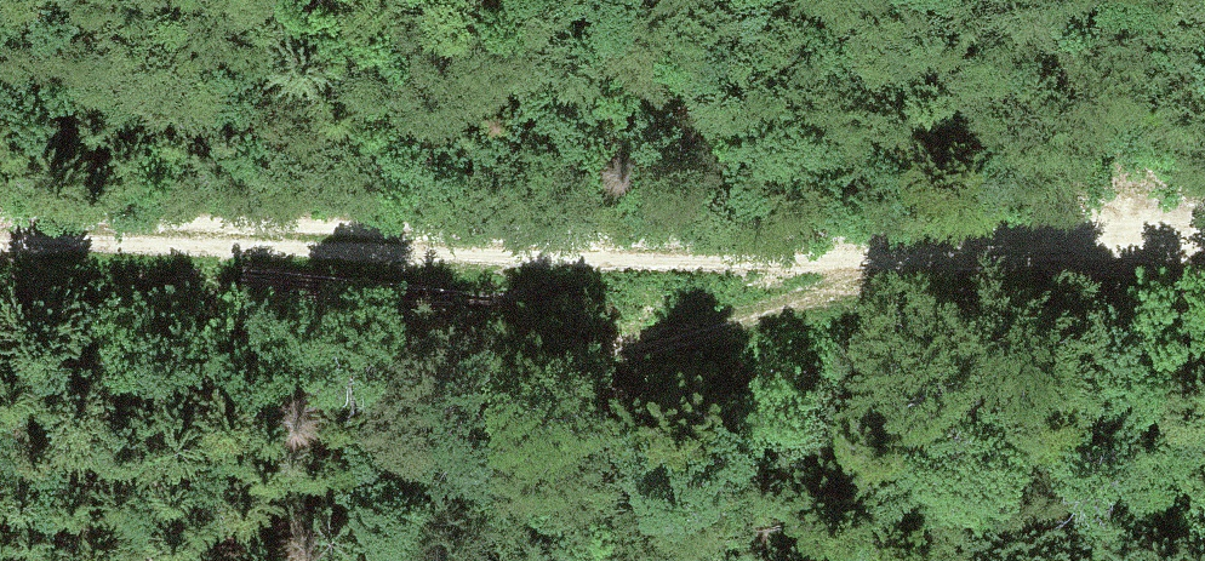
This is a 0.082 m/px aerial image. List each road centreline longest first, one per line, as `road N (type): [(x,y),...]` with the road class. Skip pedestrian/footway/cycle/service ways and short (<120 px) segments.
road 1 (track): [(0,239),(660,255),(1057,243),(1204,230)]
road 2 (track): [(110,560),(561,369),(1057,243)]

